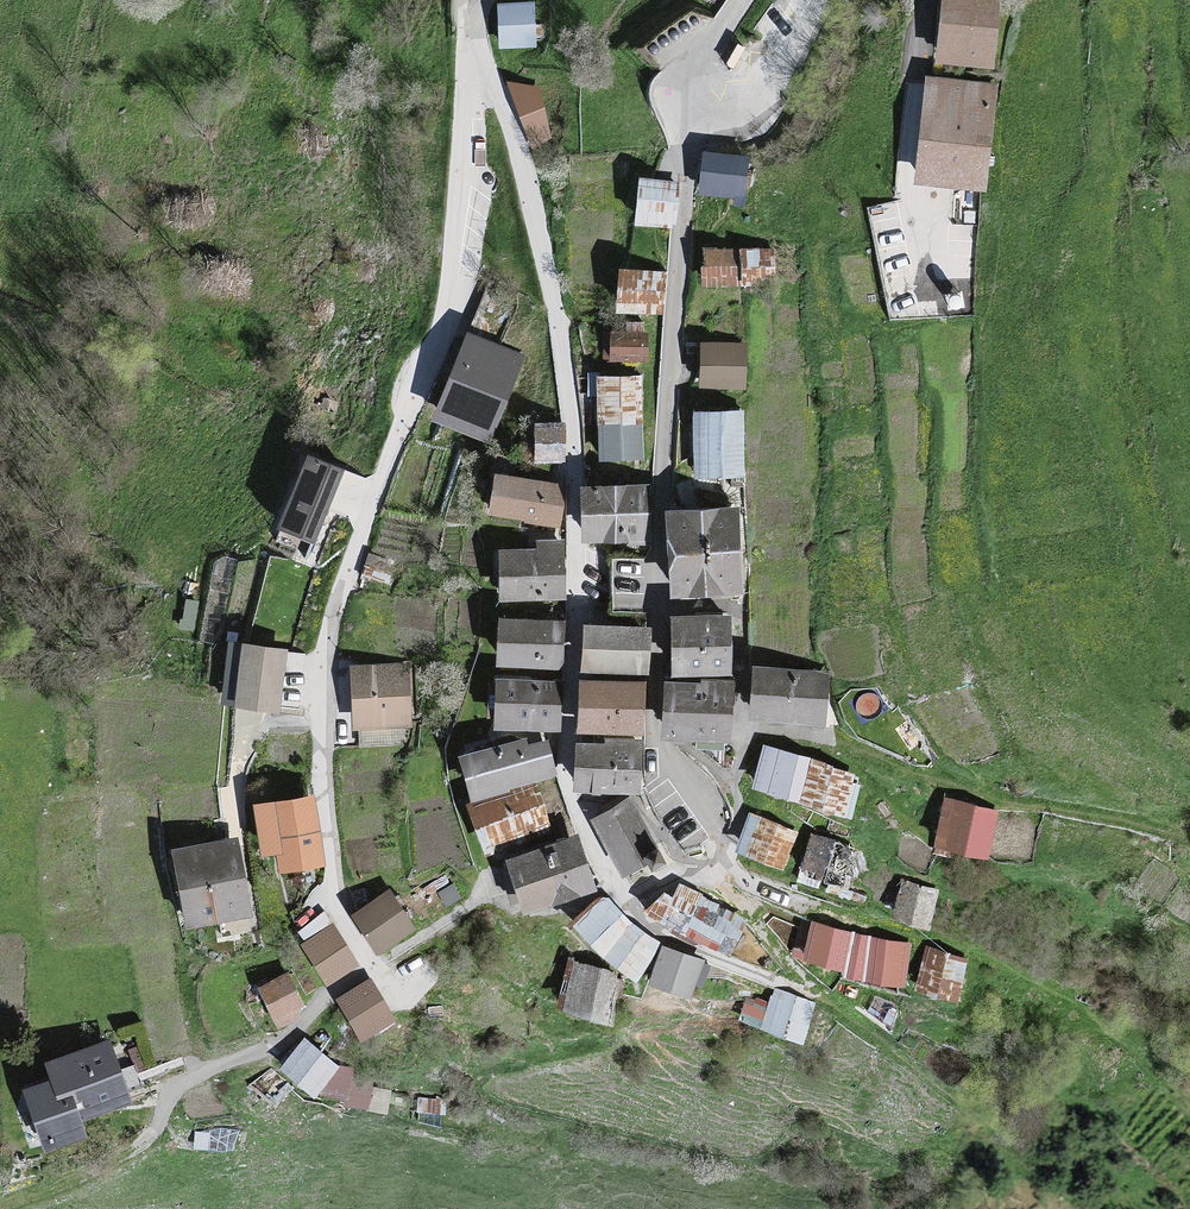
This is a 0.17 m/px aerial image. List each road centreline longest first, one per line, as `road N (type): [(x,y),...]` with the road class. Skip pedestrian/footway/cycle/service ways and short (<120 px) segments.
road 1 (residential): [(372,968),(334,910),(320,721),(327,634),(448,309),(470,35)]
road 2 (residential): [(470,35),(517,123),(557,308),(572,467),(561,791),(614,891)]
road 3 (residential): [(707,111),(684,173),(655,499),(649,745),(711,871)]
road 4 (residential): [(123,1156),(157,1131),(173,1093),(266,1053),(372,968)]
road 5 (track): [(960,947),(1052,991),(1167,1074),(1189,1101)]
road 6 (residential): [(372,968),(483,896),(514,915),(614,891)]
road 7 (residential): [(711,871),(735,873),(831,915),(960,947)]
road 8 (residential): [(614,891),(643,923),(701,954),(815,997)]
road 9 (unclassified): [(707,111),(739,115),(766,99),(818,0)]
road 10 (residential): [(711,871),(815,997)]
road 11 (residential): [(711,871),(735,832),(736,770),(746,731)]
road 12 (unclassified): [(738,0),(695,71),(693,95),(707,111)]

